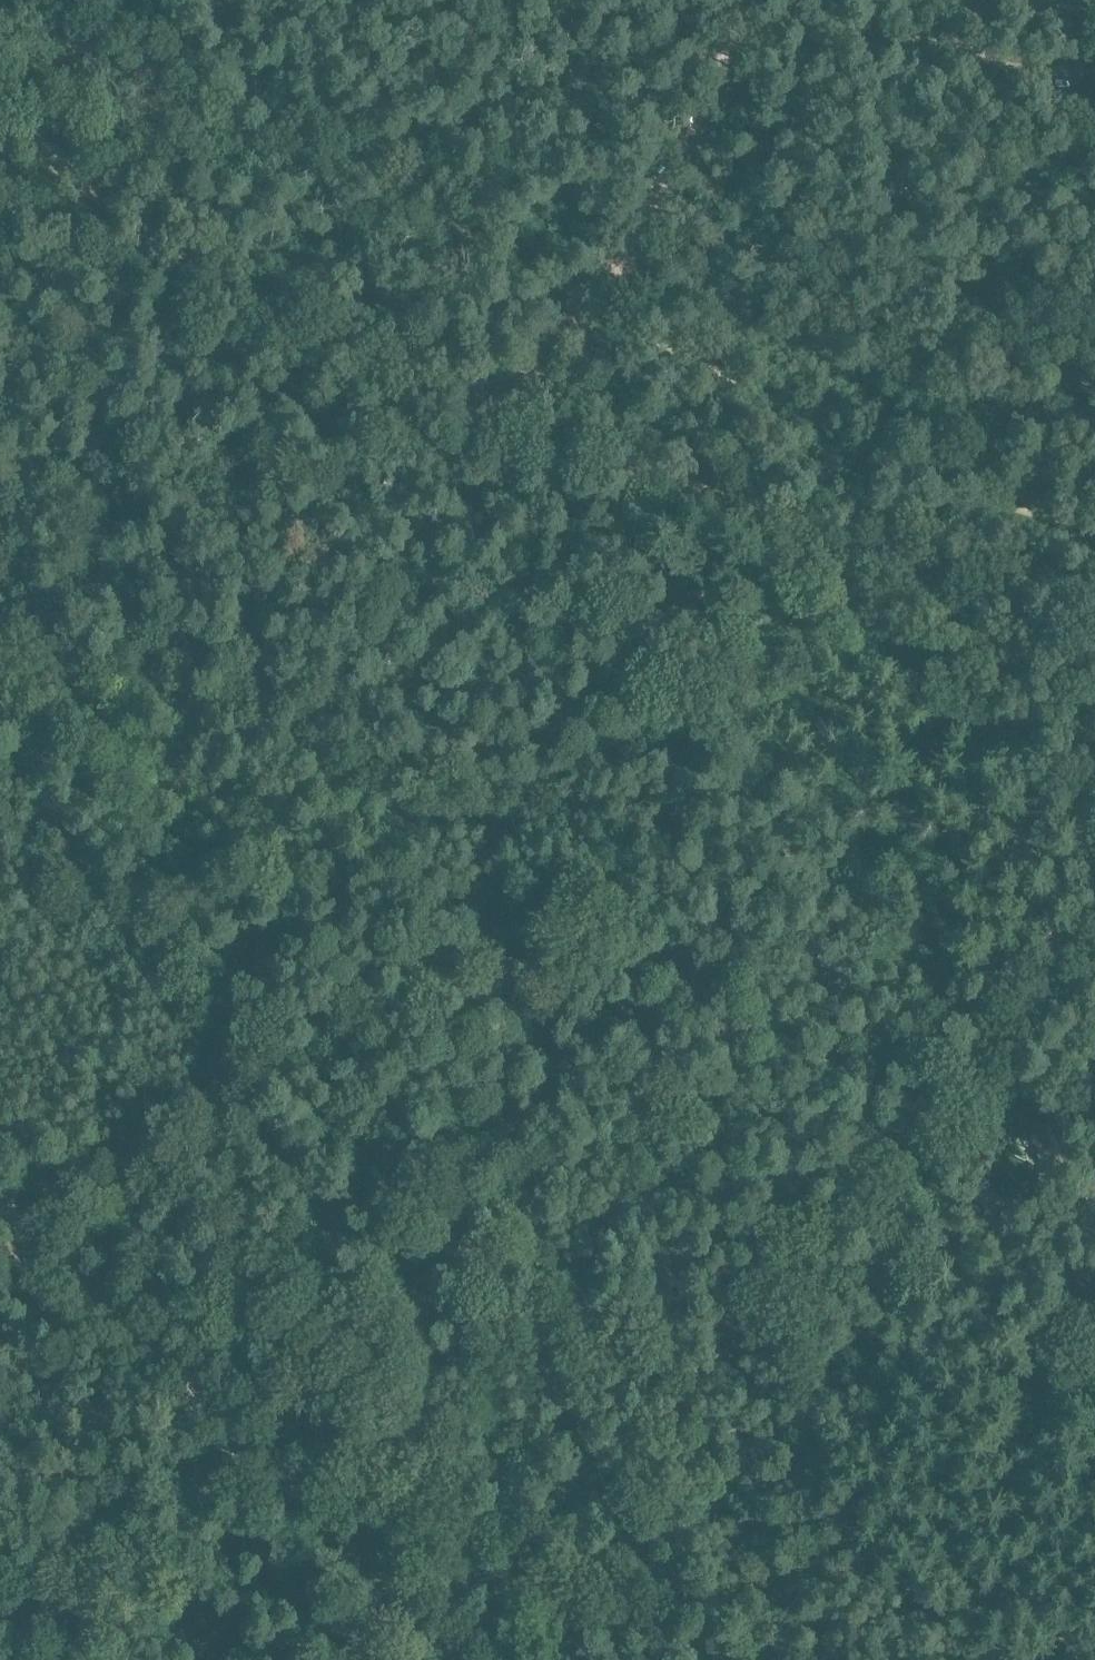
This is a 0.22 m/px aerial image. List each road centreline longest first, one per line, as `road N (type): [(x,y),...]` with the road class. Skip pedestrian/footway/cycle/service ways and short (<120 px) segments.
road 1 (track): [(0,111),(197,251),(276,318),(447,398),(893,561),(1094,596)]
road 2 (tertiary): [(451,1659),(0,1207)]
road 3 (track): [(447,398),(509,387),(588,301),(655,212),(751,0)]
road 4 (track): [(740,23),(913,44),(1094,80)]

